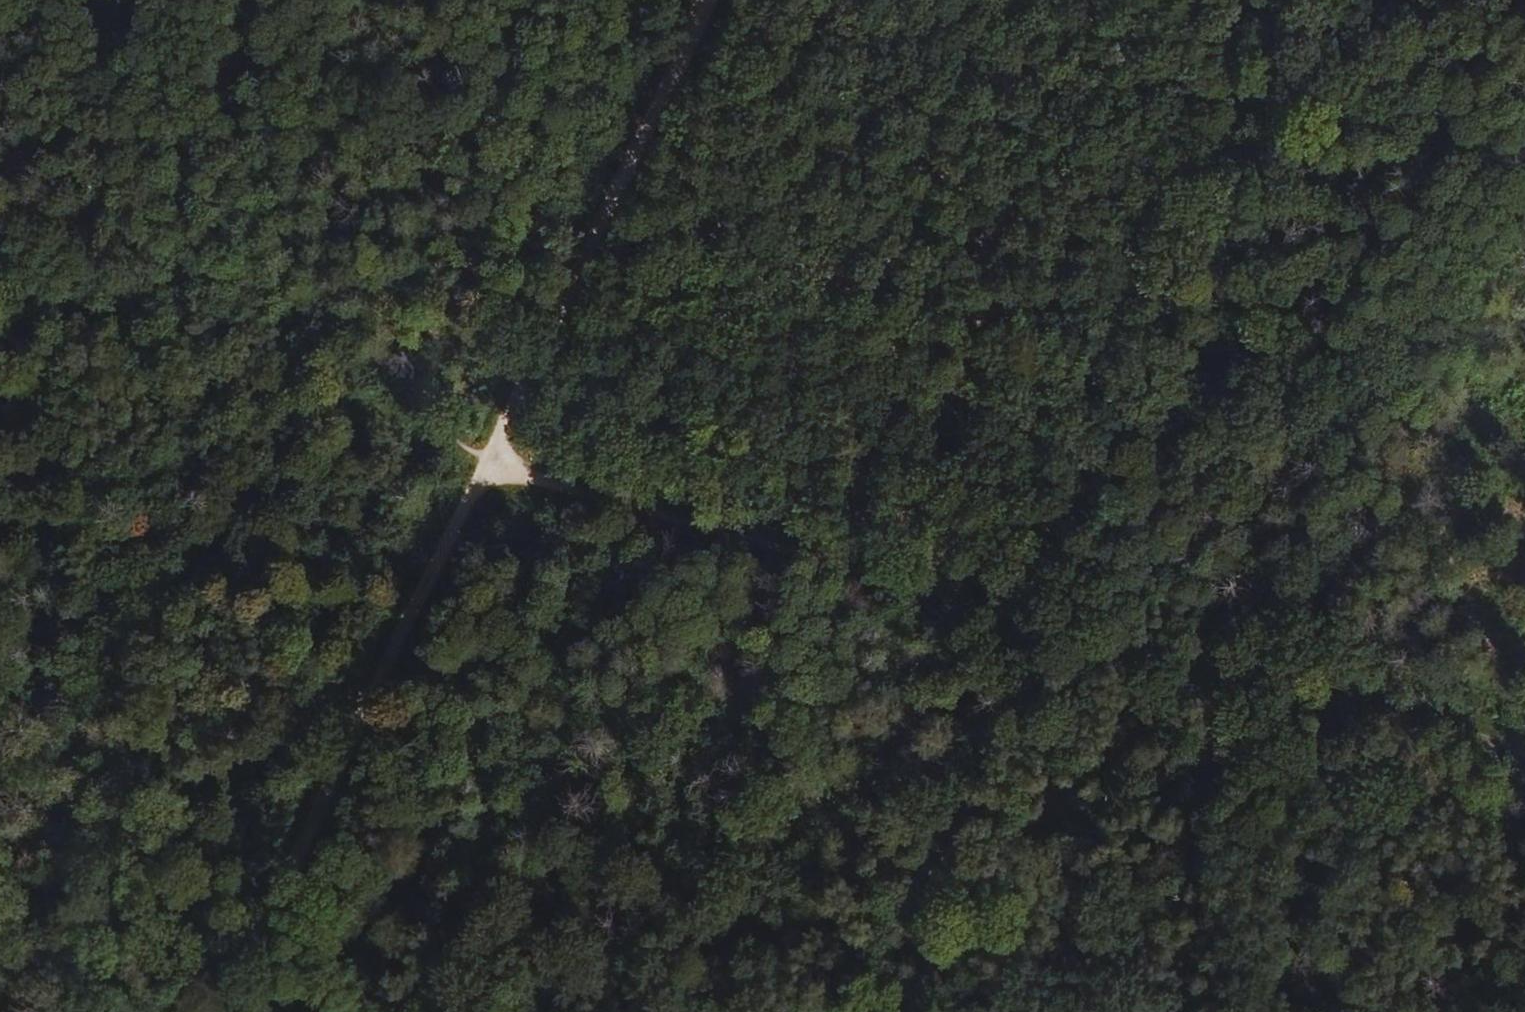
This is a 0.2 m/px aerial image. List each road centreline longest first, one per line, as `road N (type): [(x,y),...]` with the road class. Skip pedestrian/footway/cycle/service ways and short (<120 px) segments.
road 1 (track): [(708,0),(470,477),(217,1011)]
road 2 (track): [(470,477),(529,479),(801,557),(1524,743)]

